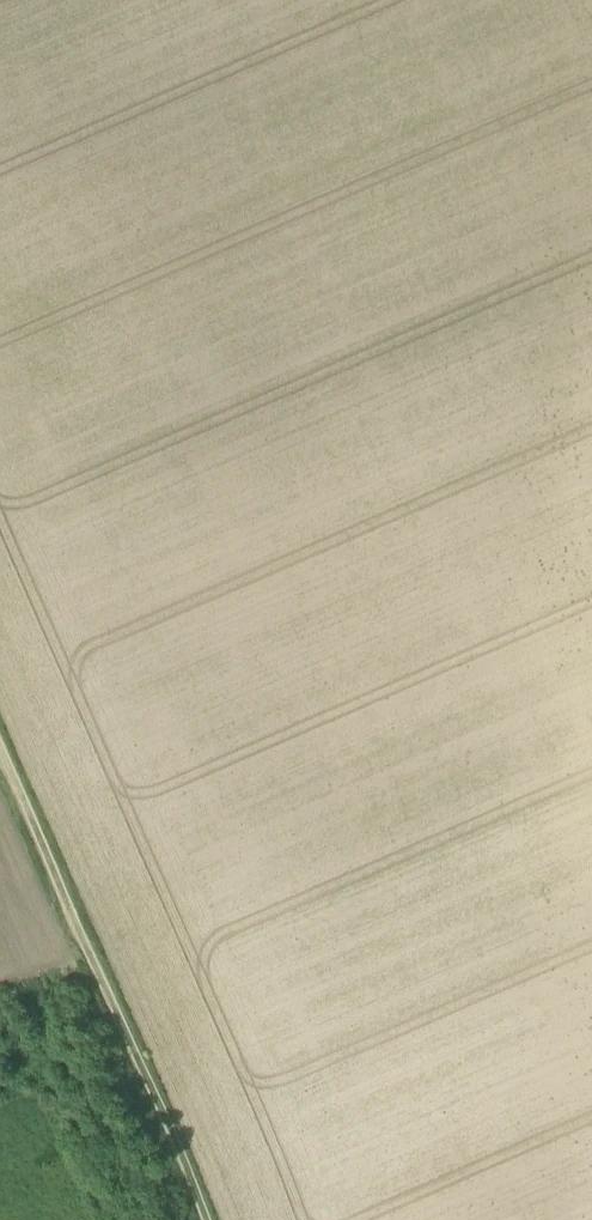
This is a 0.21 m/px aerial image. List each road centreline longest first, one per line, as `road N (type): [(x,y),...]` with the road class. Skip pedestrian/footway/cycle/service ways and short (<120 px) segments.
road 1 (track): [(205,1219),(0,753)]

